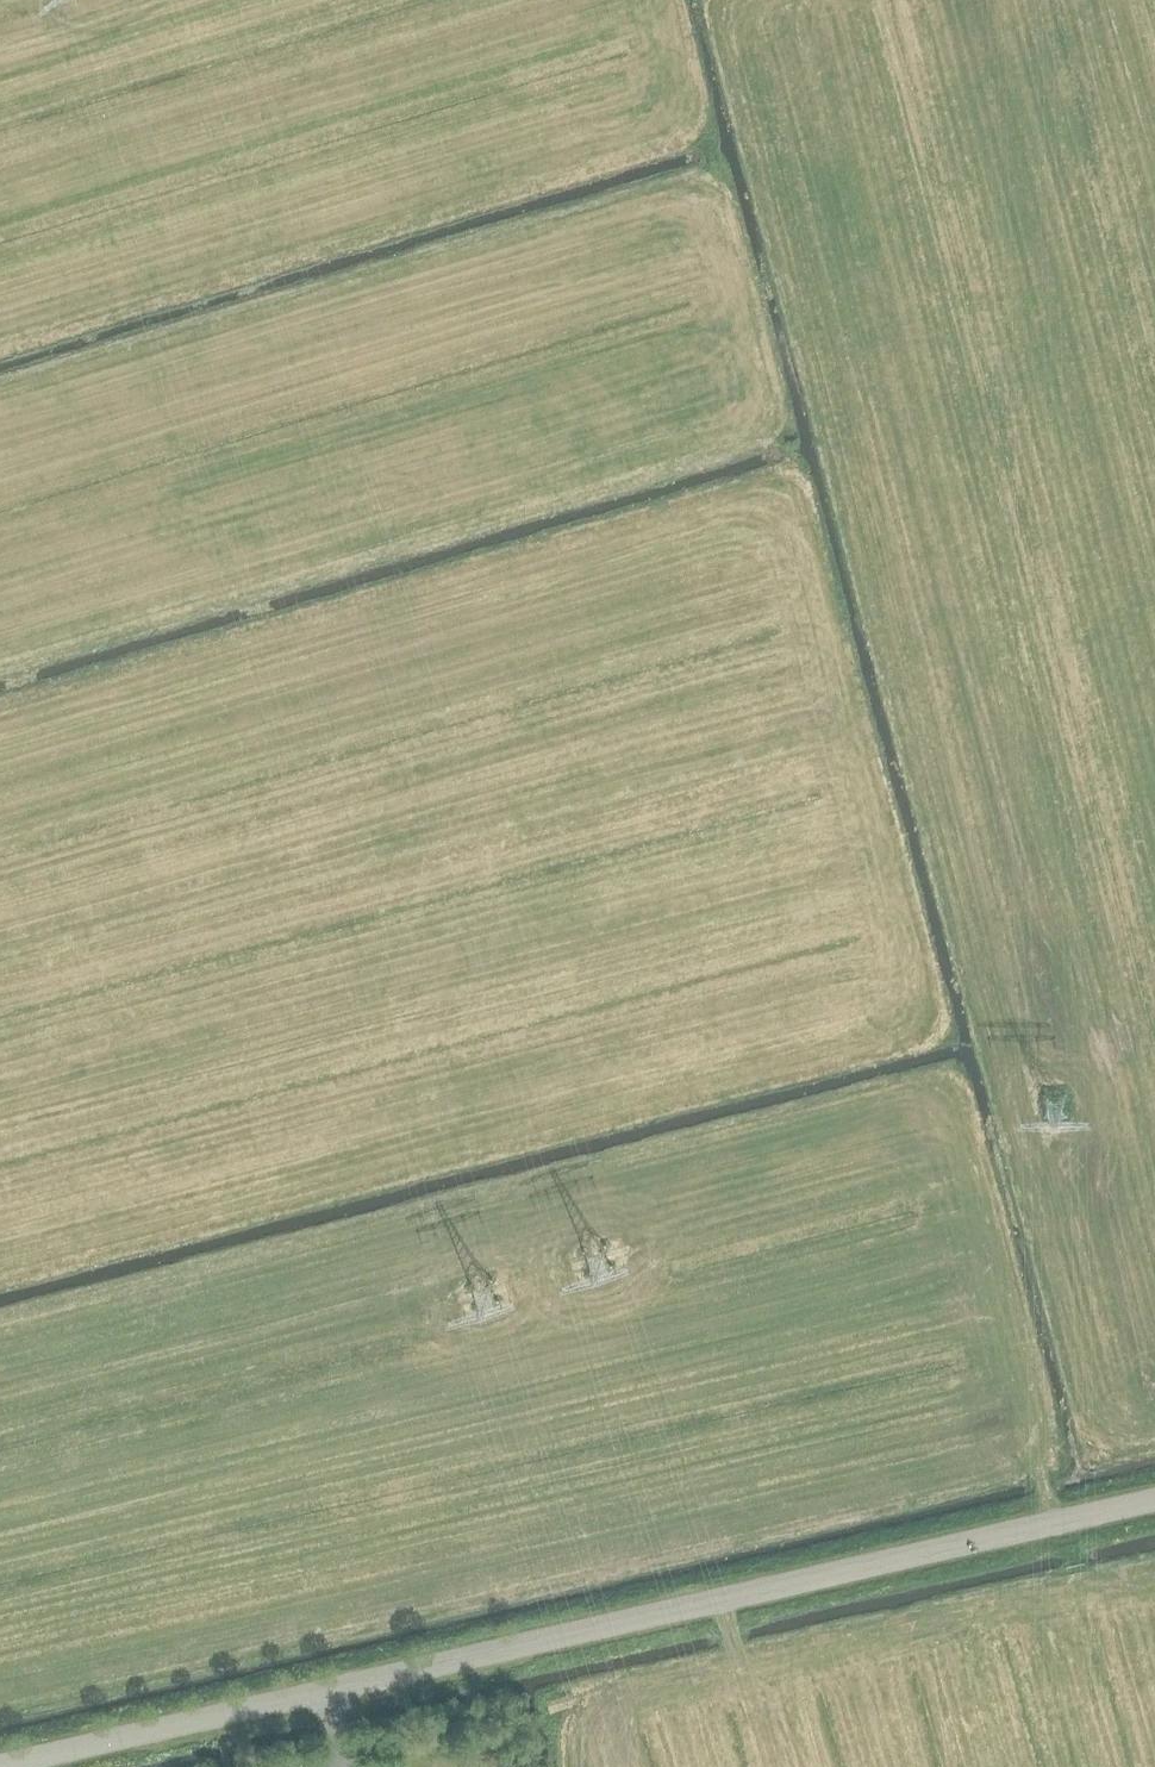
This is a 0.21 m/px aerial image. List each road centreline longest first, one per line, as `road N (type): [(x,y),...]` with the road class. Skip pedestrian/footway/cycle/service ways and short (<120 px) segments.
road 1 (tertiary): [(0,1766),(1154,1501)]

